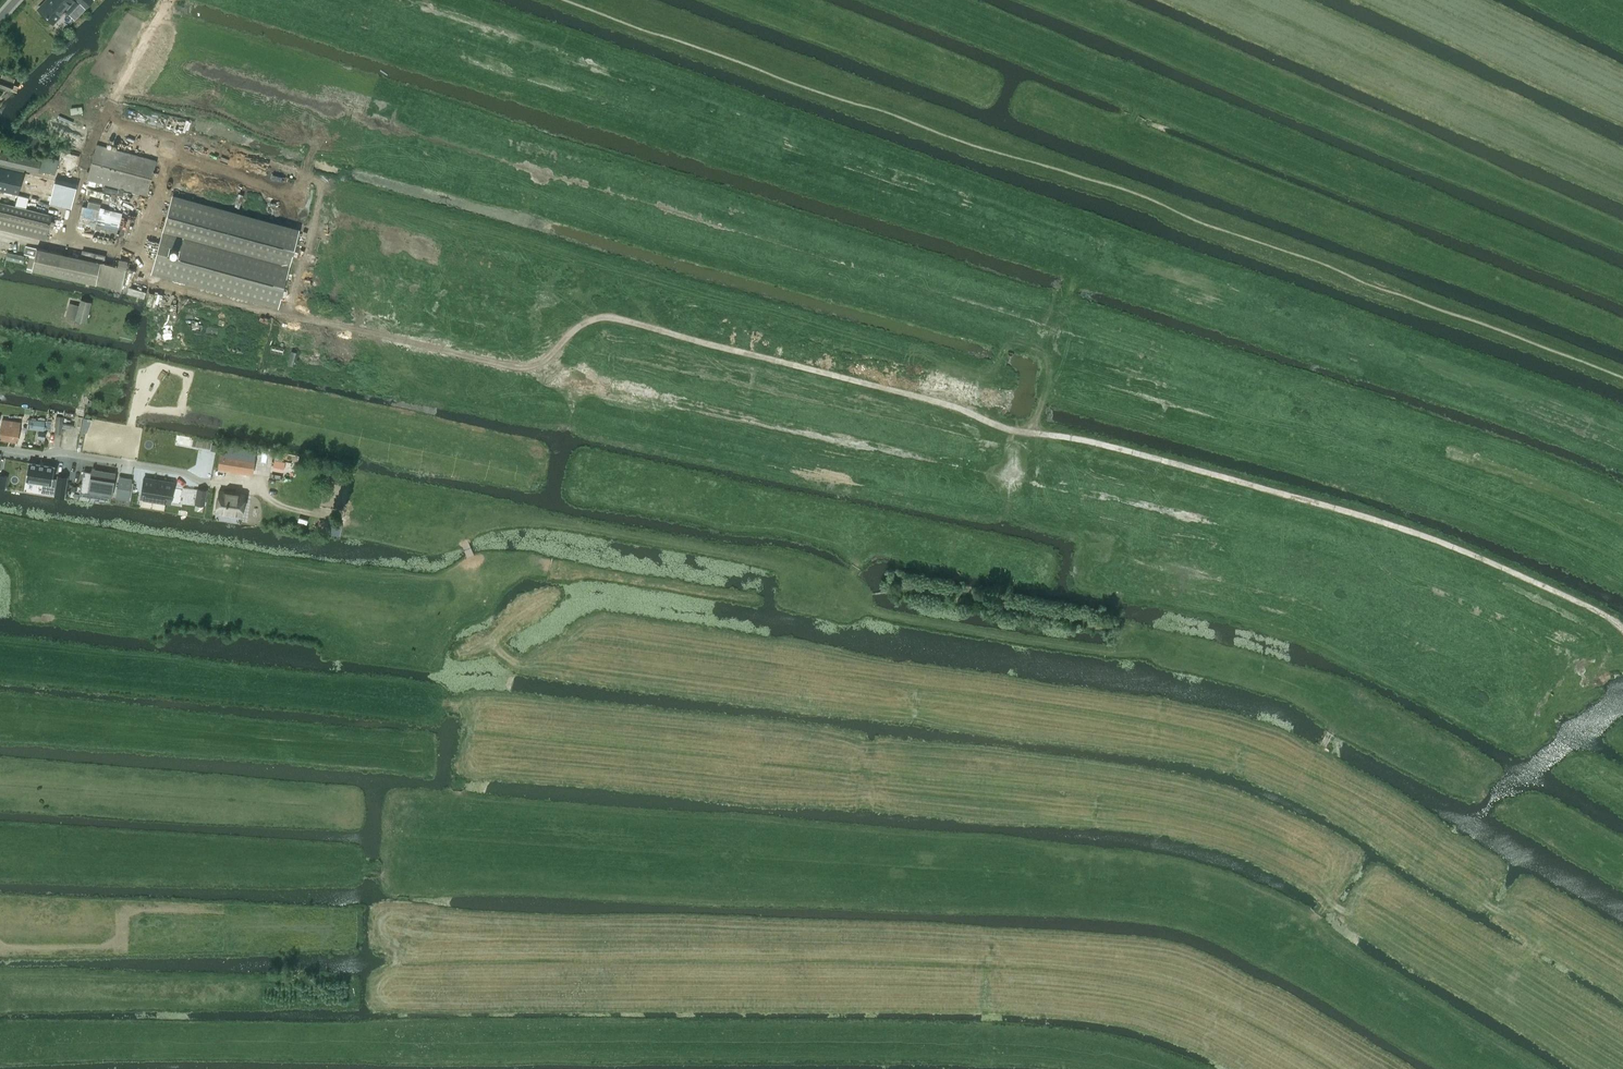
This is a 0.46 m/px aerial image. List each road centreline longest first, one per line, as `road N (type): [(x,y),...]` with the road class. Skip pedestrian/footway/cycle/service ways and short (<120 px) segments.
road 1 (track): [(166,0),(79,161),(81,193),(66,246)]
road 2 (residential): [(211,481),(0,444)]

